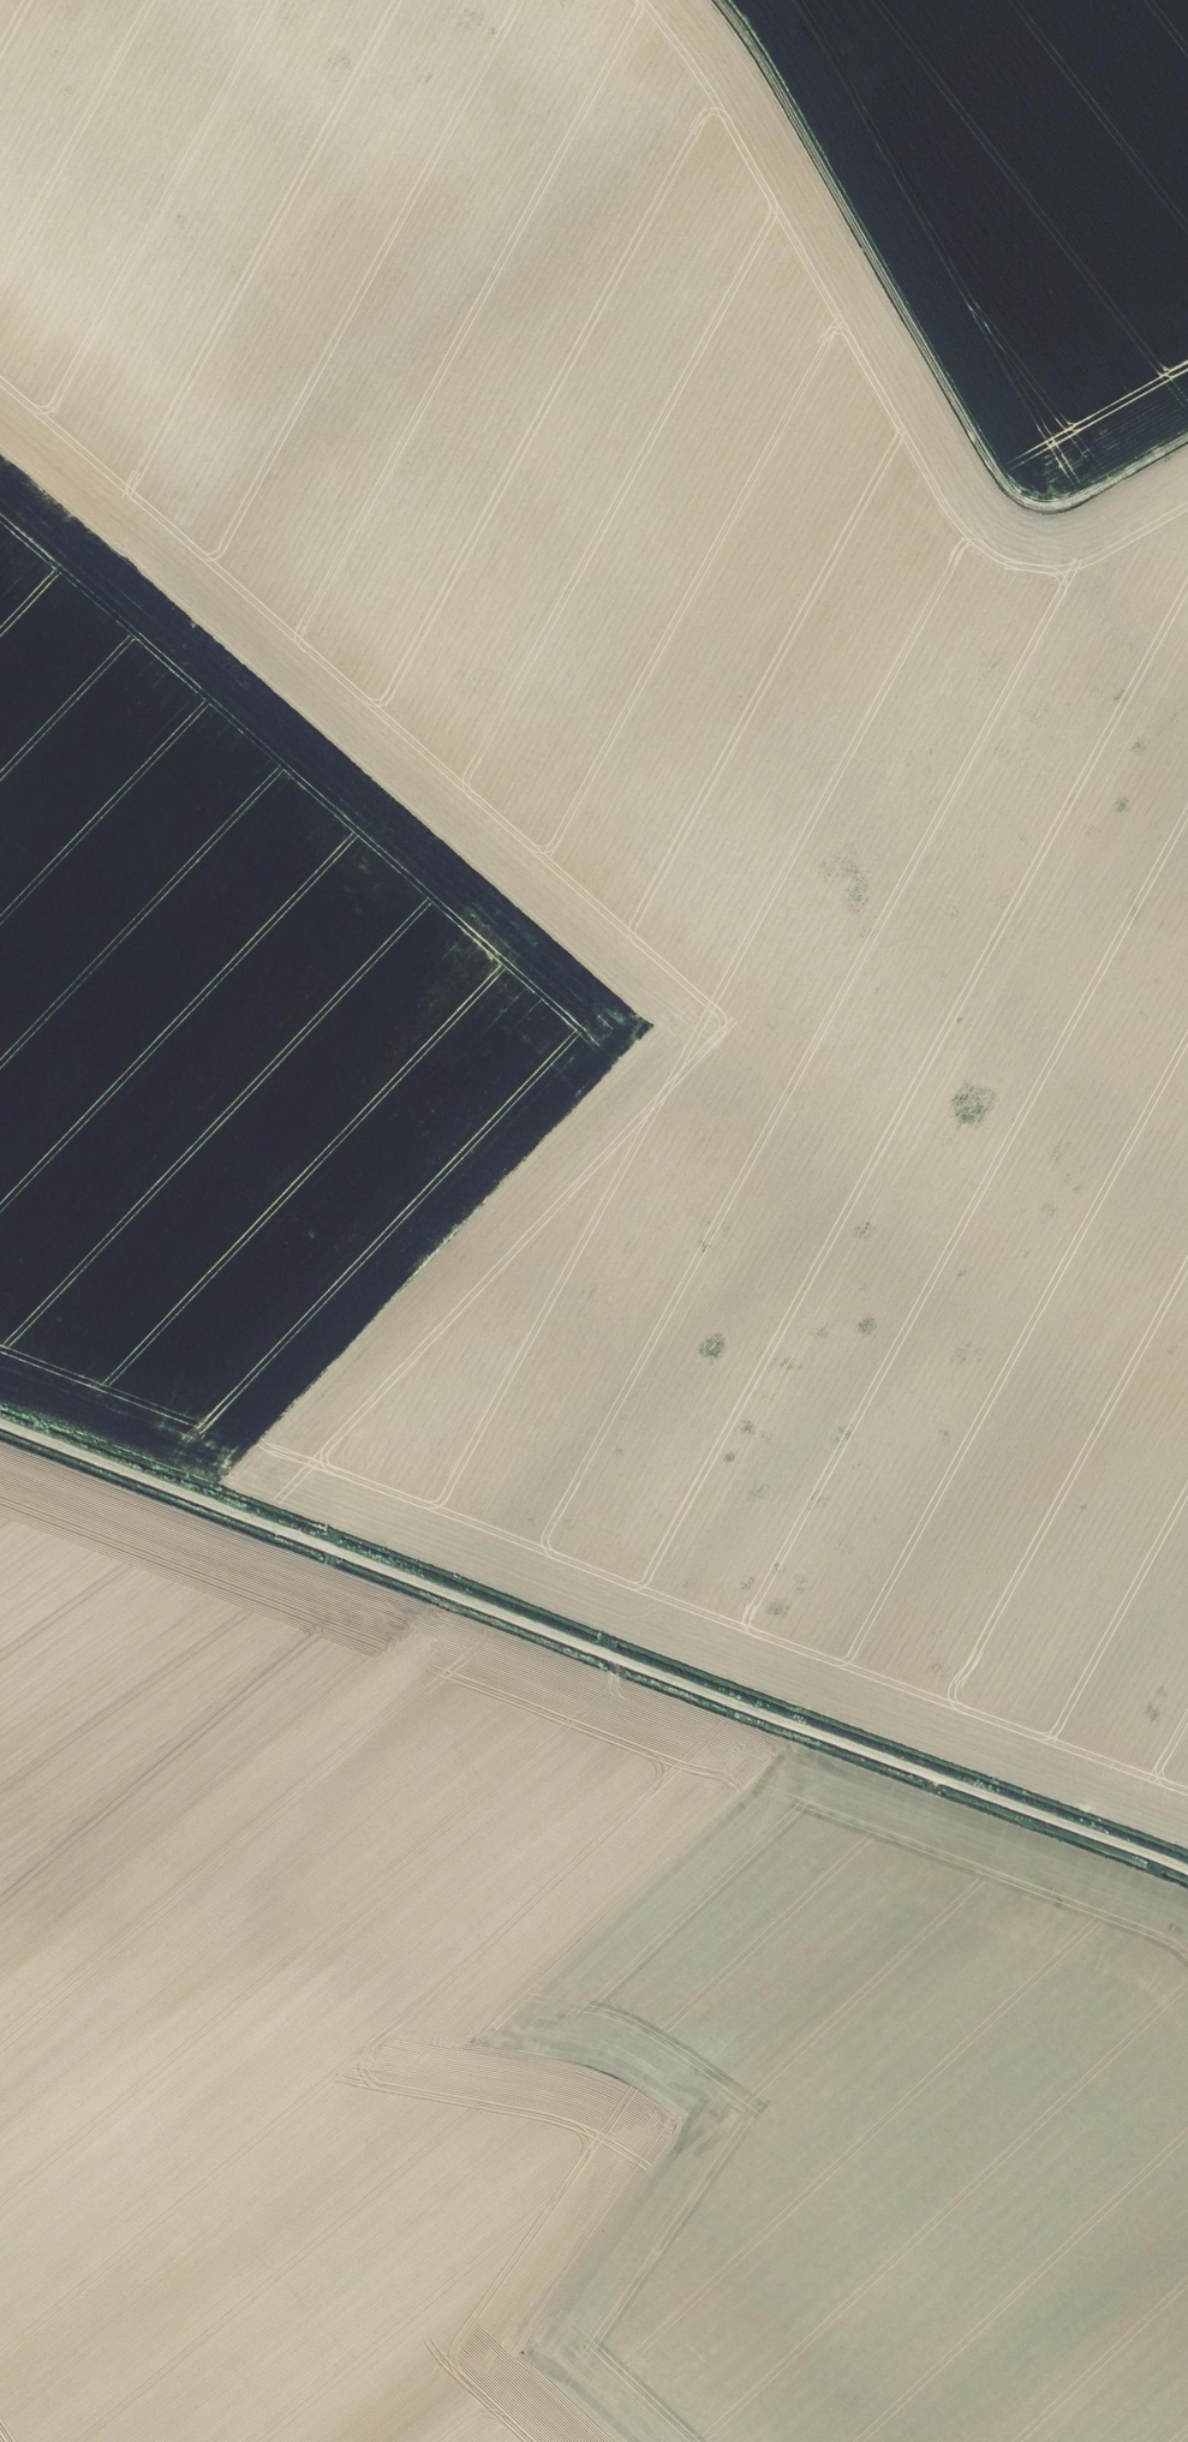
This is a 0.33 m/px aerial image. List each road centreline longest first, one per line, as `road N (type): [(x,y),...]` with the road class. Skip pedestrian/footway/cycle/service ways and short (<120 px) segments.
road 1 (unclassified): [(1187,1871),(0,1423)]
road 2 (track): [(726,0),(1004,479),(1031,498),(1081,492),(1187,431)]

